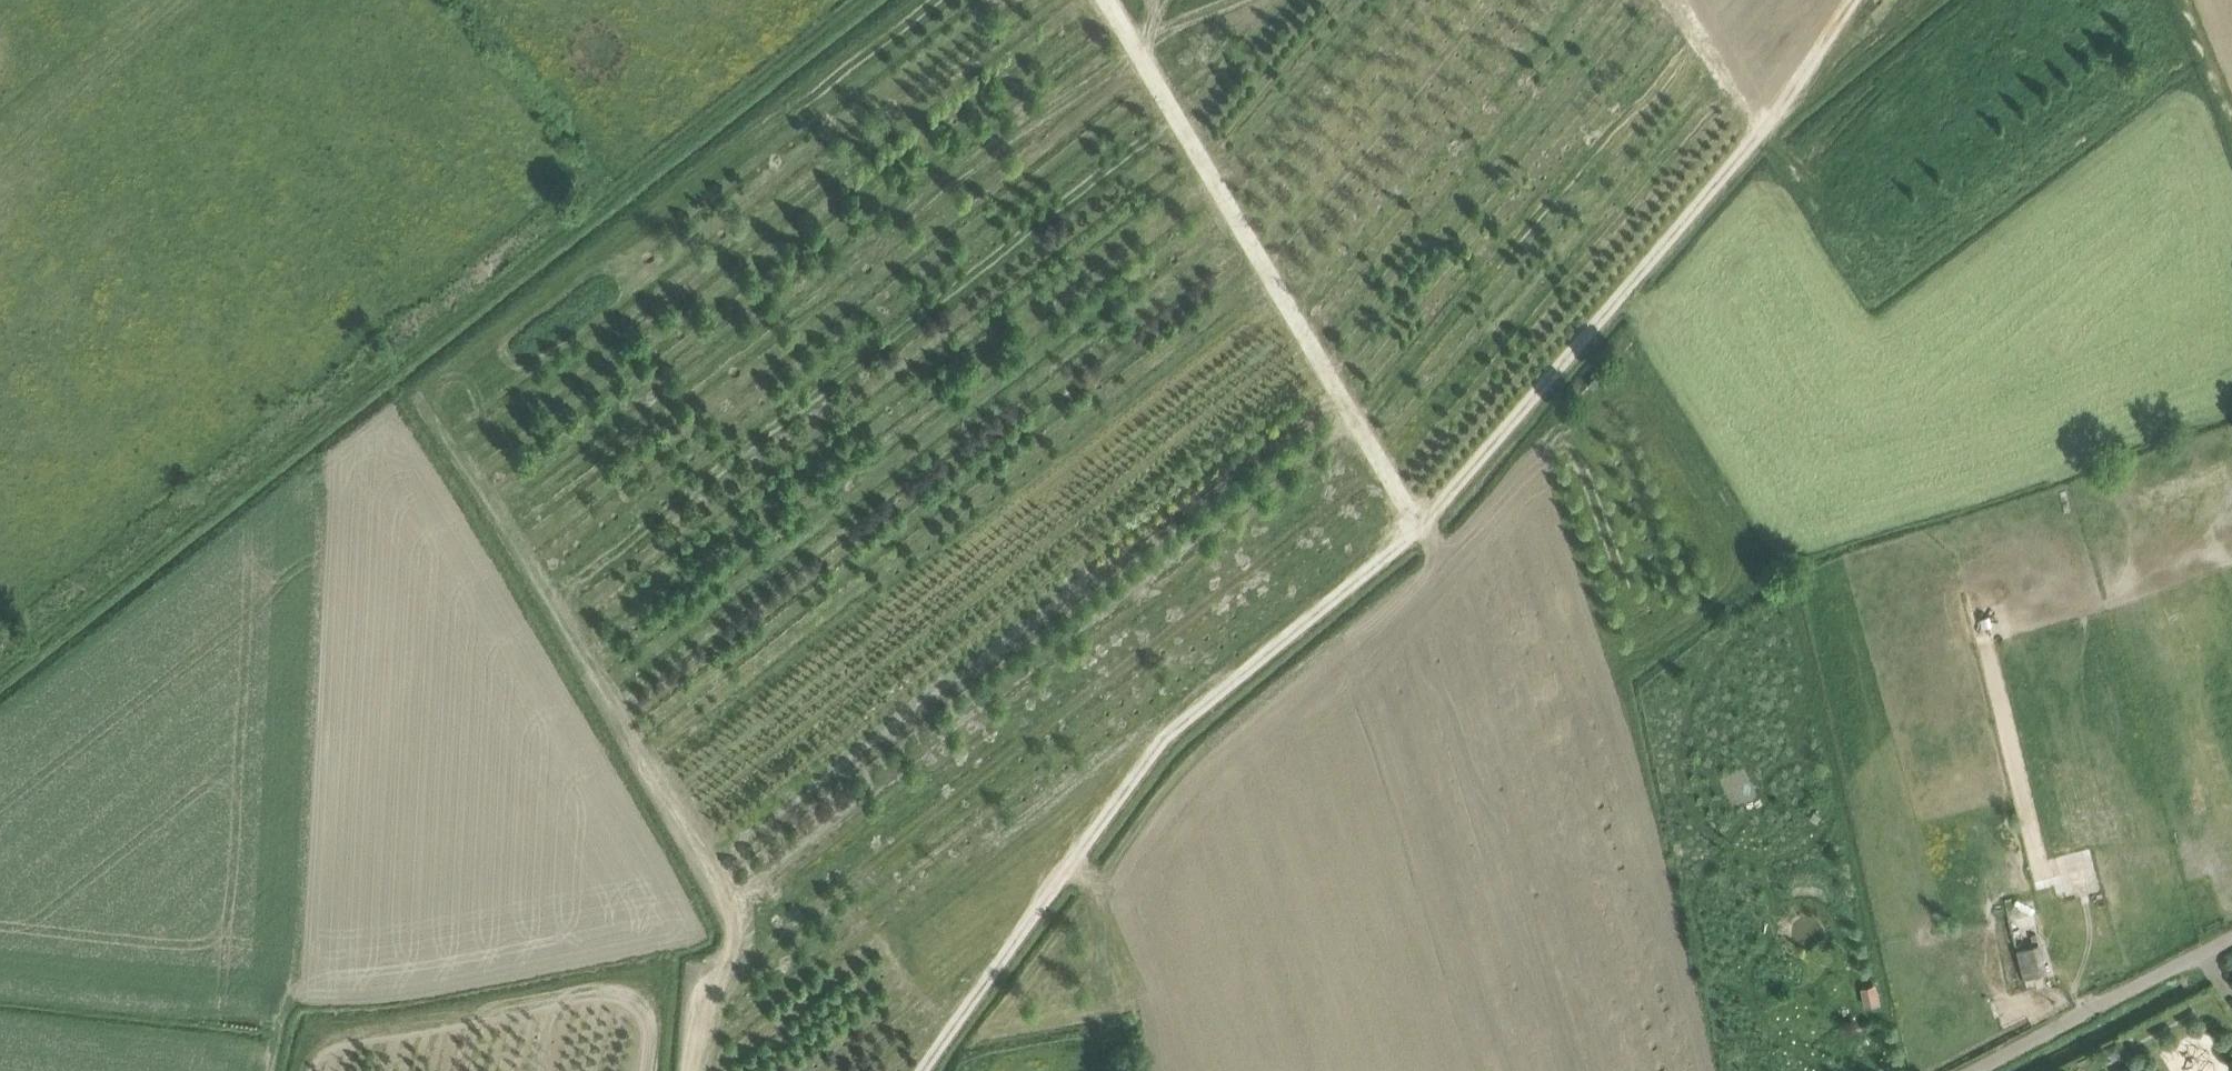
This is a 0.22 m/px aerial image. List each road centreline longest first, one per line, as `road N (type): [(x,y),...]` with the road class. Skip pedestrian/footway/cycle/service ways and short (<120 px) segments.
road 1 (track): [(1419,528),(1106,0)]
road 2 (track): [(690,1070),(701,1001),(735,942),(735,921),(547,593)]
road 3 (unclassified): [(1969,1070),(2231,938)]

